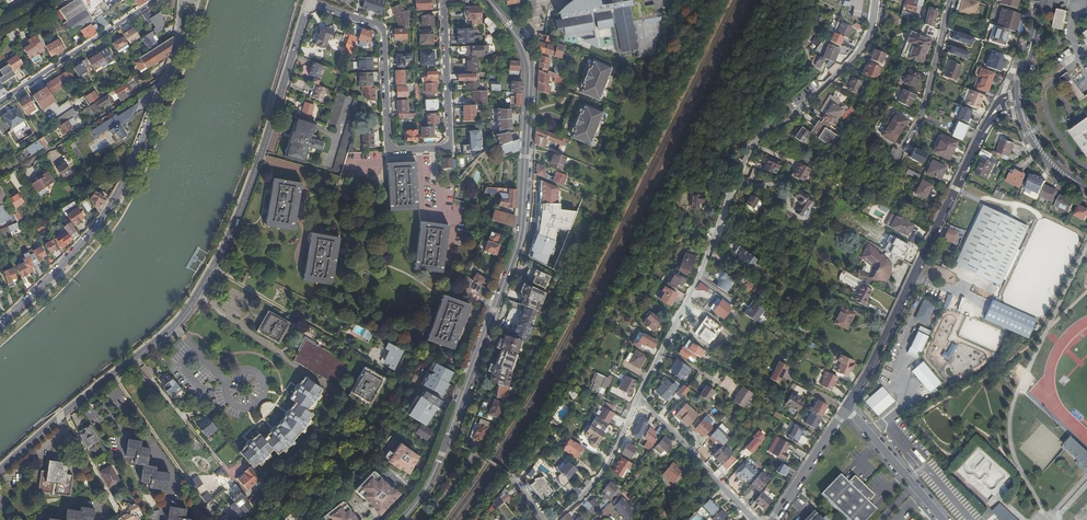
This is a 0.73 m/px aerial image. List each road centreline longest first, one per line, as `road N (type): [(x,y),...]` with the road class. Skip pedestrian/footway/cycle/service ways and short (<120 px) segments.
road 1 (residential): [(310,2),(237,219),(186,313),(0,470)]
road 2 (secondary): [(403,519),(430,480),(521,229),(530,65),(488,0)]
road 3 (residential): [(640,396),(752,147),(834,78),(873,24)]
road 4 (residential): [(443,0),(450,147),(400,150),(389,142),(382,27),(310,2)]
road 5 (residential): [(180,0),(174,60),(115,200),(0,324)]
road 6 (residential): [(847,407),(987,124)]
road 7 (residential): [(0,103),(156,0)]
road 8 (residential): [(640,396),(756,519)]
road 9 (residential): [(906,149),(926,117),(951,0)]
road 10 (residential): [(558,519),(599,478),(640,396)]
road 11 (unclassified): [(943,519),(847,407)]
road 12 (residential): [(774,519),(847,407)]

